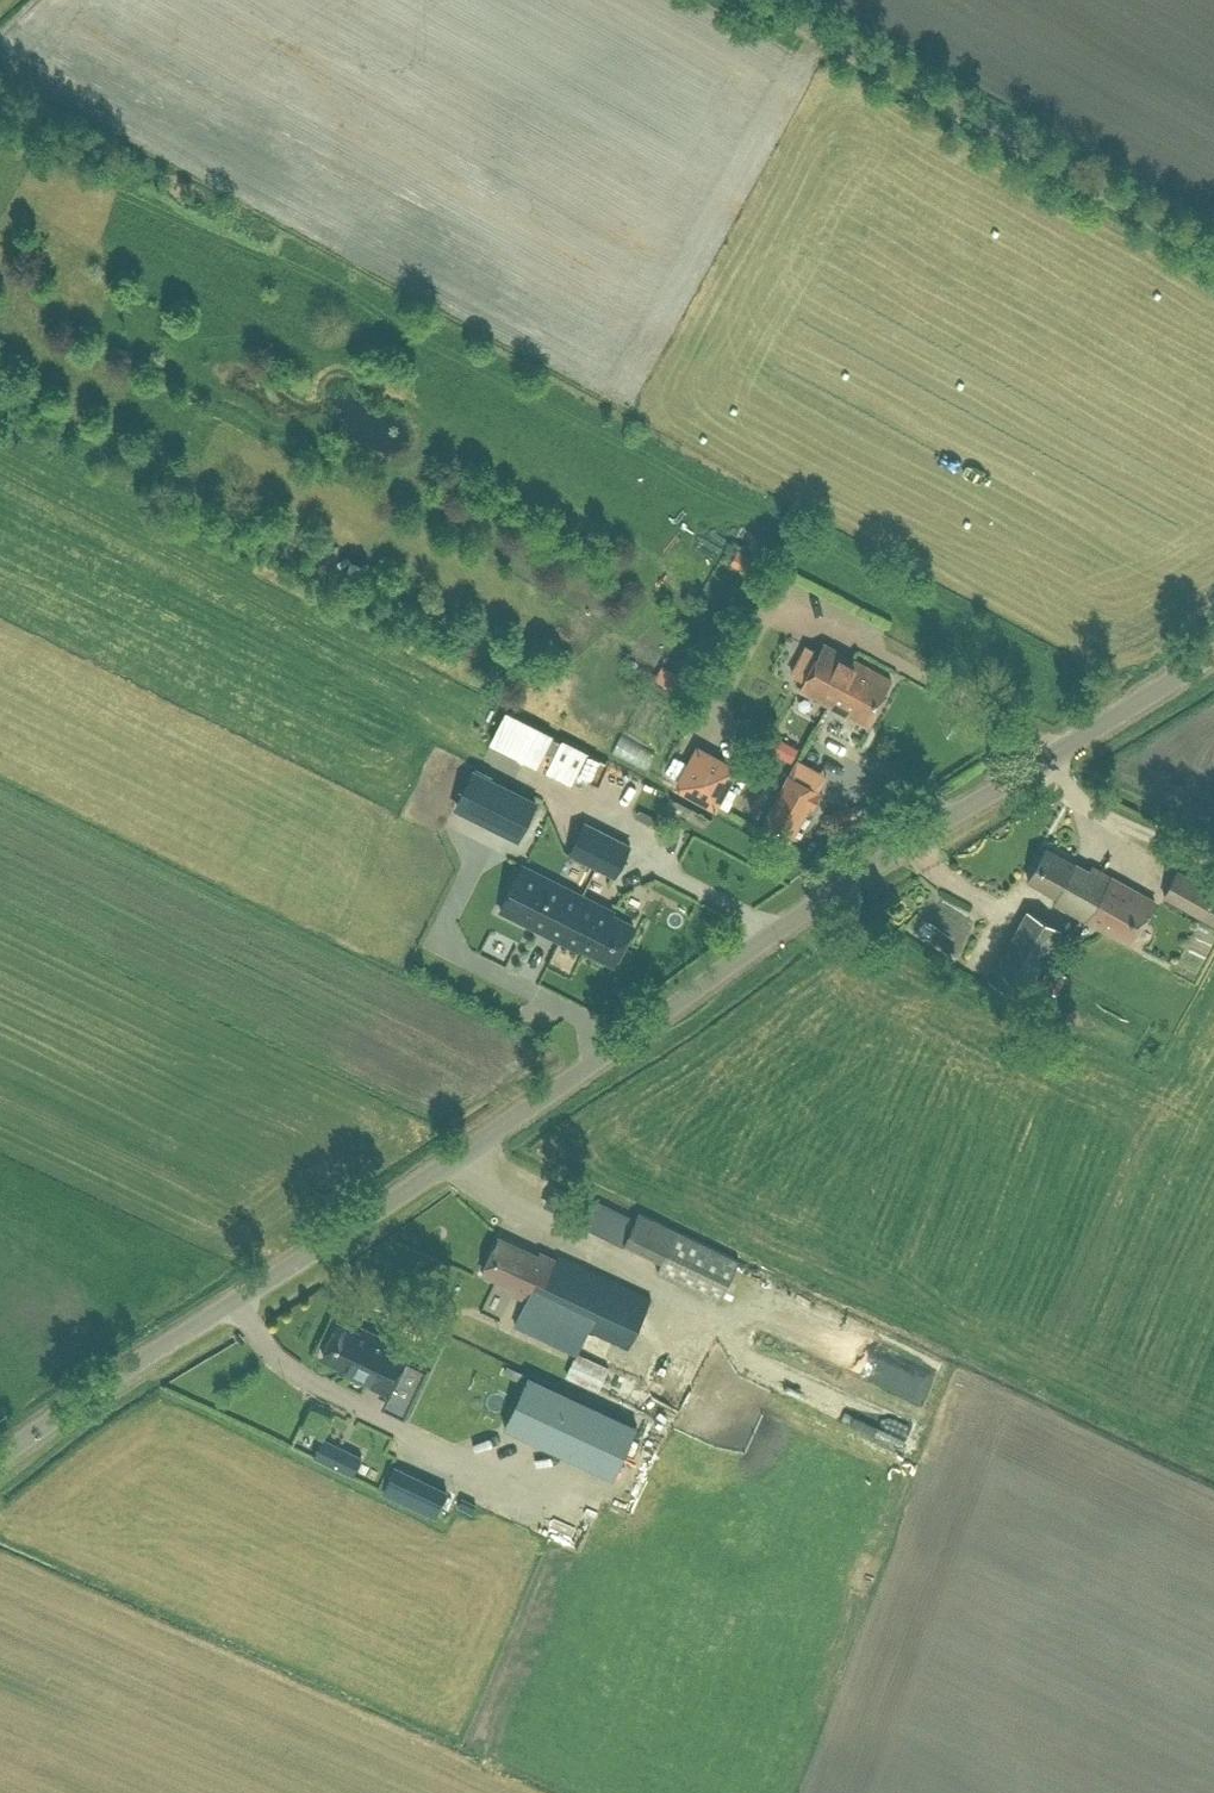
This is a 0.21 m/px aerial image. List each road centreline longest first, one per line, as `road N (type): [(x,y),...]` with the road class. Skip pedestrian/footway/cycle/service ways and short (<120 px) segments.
road 1 (unclassified): [(0,1458),(1213,649)]
road 2 (unclassified): [(1213,250),(766,0)]
road 3 (track): [(1213,856),(1037,764)]

